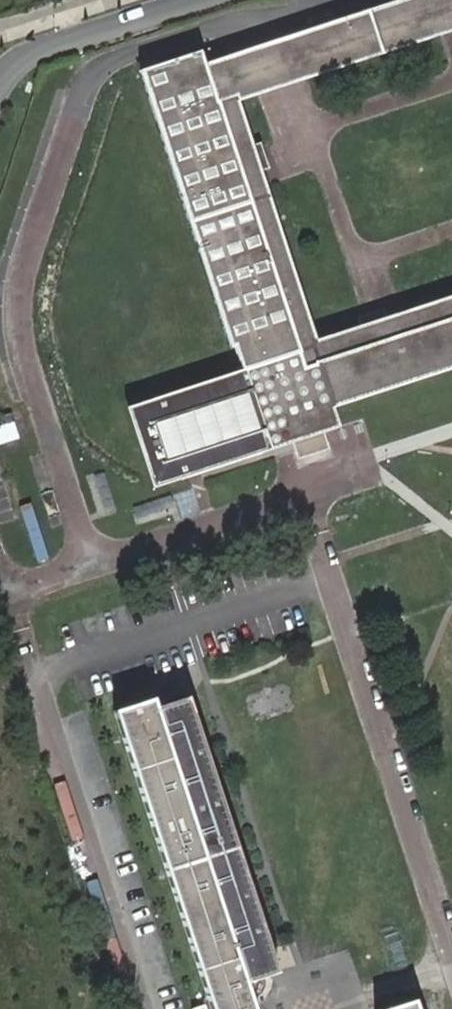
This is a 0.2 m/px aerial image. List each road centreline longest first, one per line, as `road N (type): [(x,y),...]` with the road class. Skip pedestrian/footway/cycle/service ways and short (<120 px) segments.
road 1 (unclassified): [(185,0),(48,44),(0,85)]

